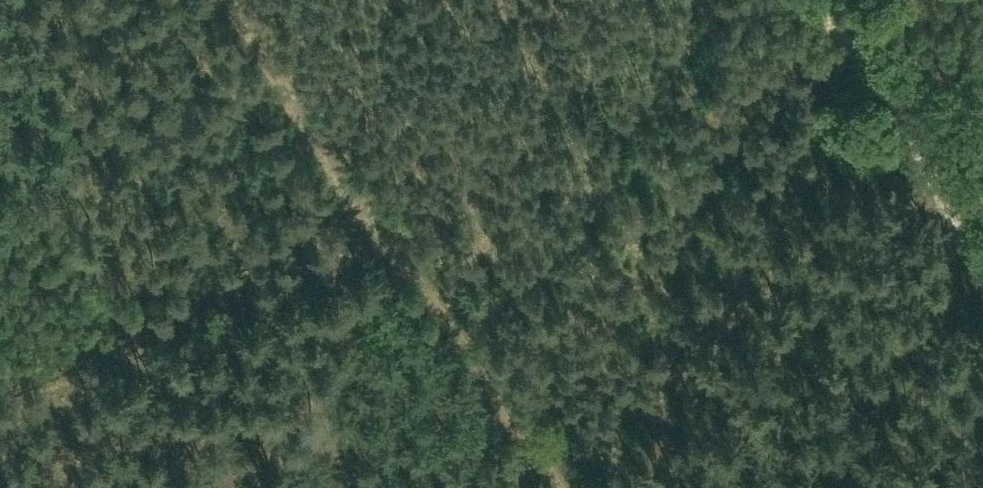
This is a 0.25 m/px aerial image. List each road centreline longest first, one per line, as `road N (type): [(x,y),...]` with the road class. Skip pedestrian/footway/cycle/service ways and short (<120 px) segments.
road 1 (track): [(569,487),(222,0)]
road 2 (track): [(0,384),(374,223)]
road 3 (track): [(799,0),(856,49),(906,127),(982,282)]

